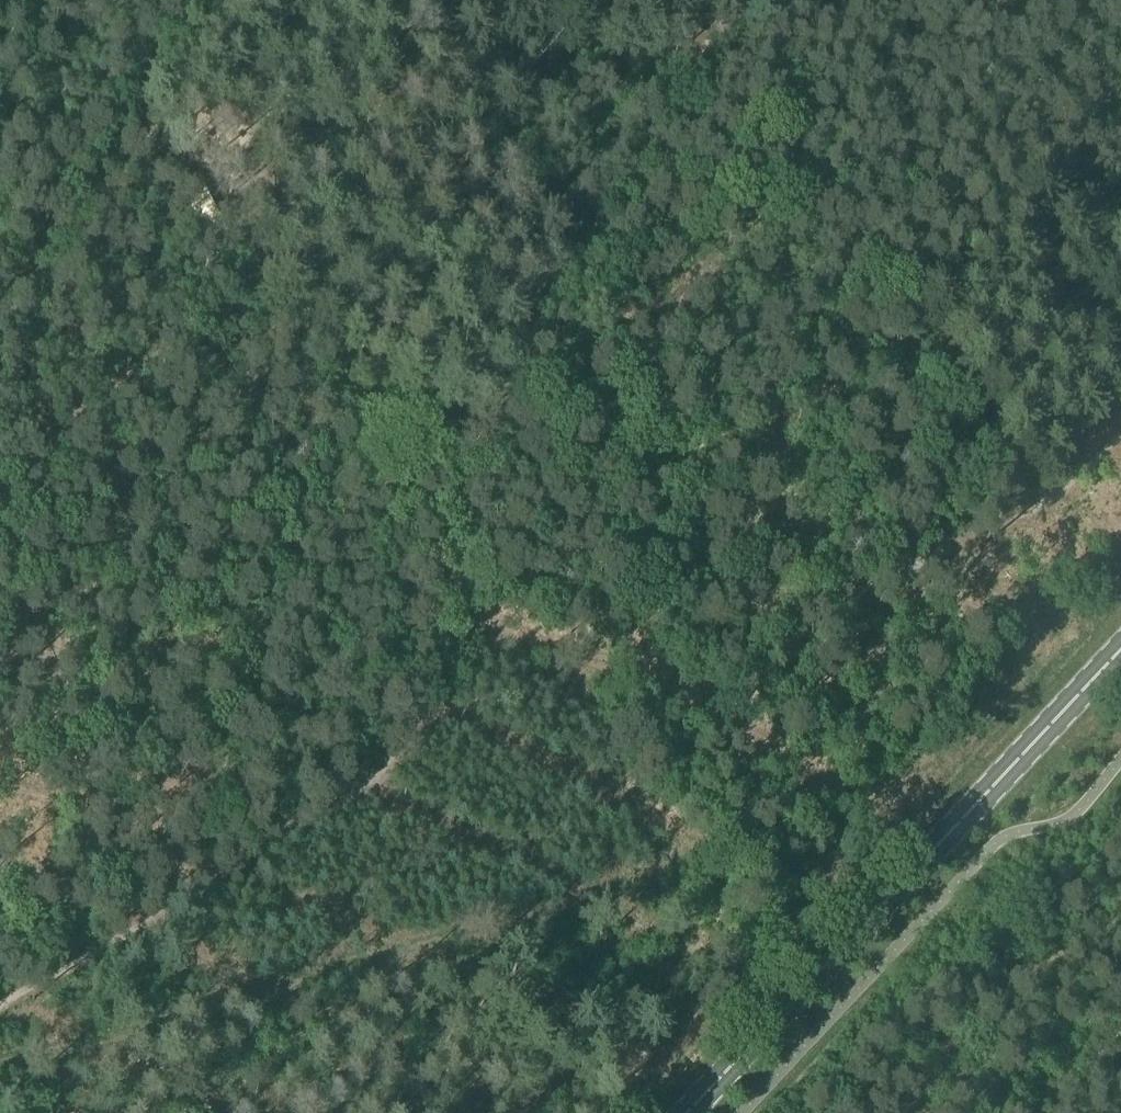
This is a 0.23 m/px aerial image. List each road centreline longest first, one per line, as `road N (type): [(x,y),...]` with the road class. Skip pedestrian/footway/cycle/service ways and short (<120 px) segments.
road 1 (primary): [(692,1112),(1120,651)]

